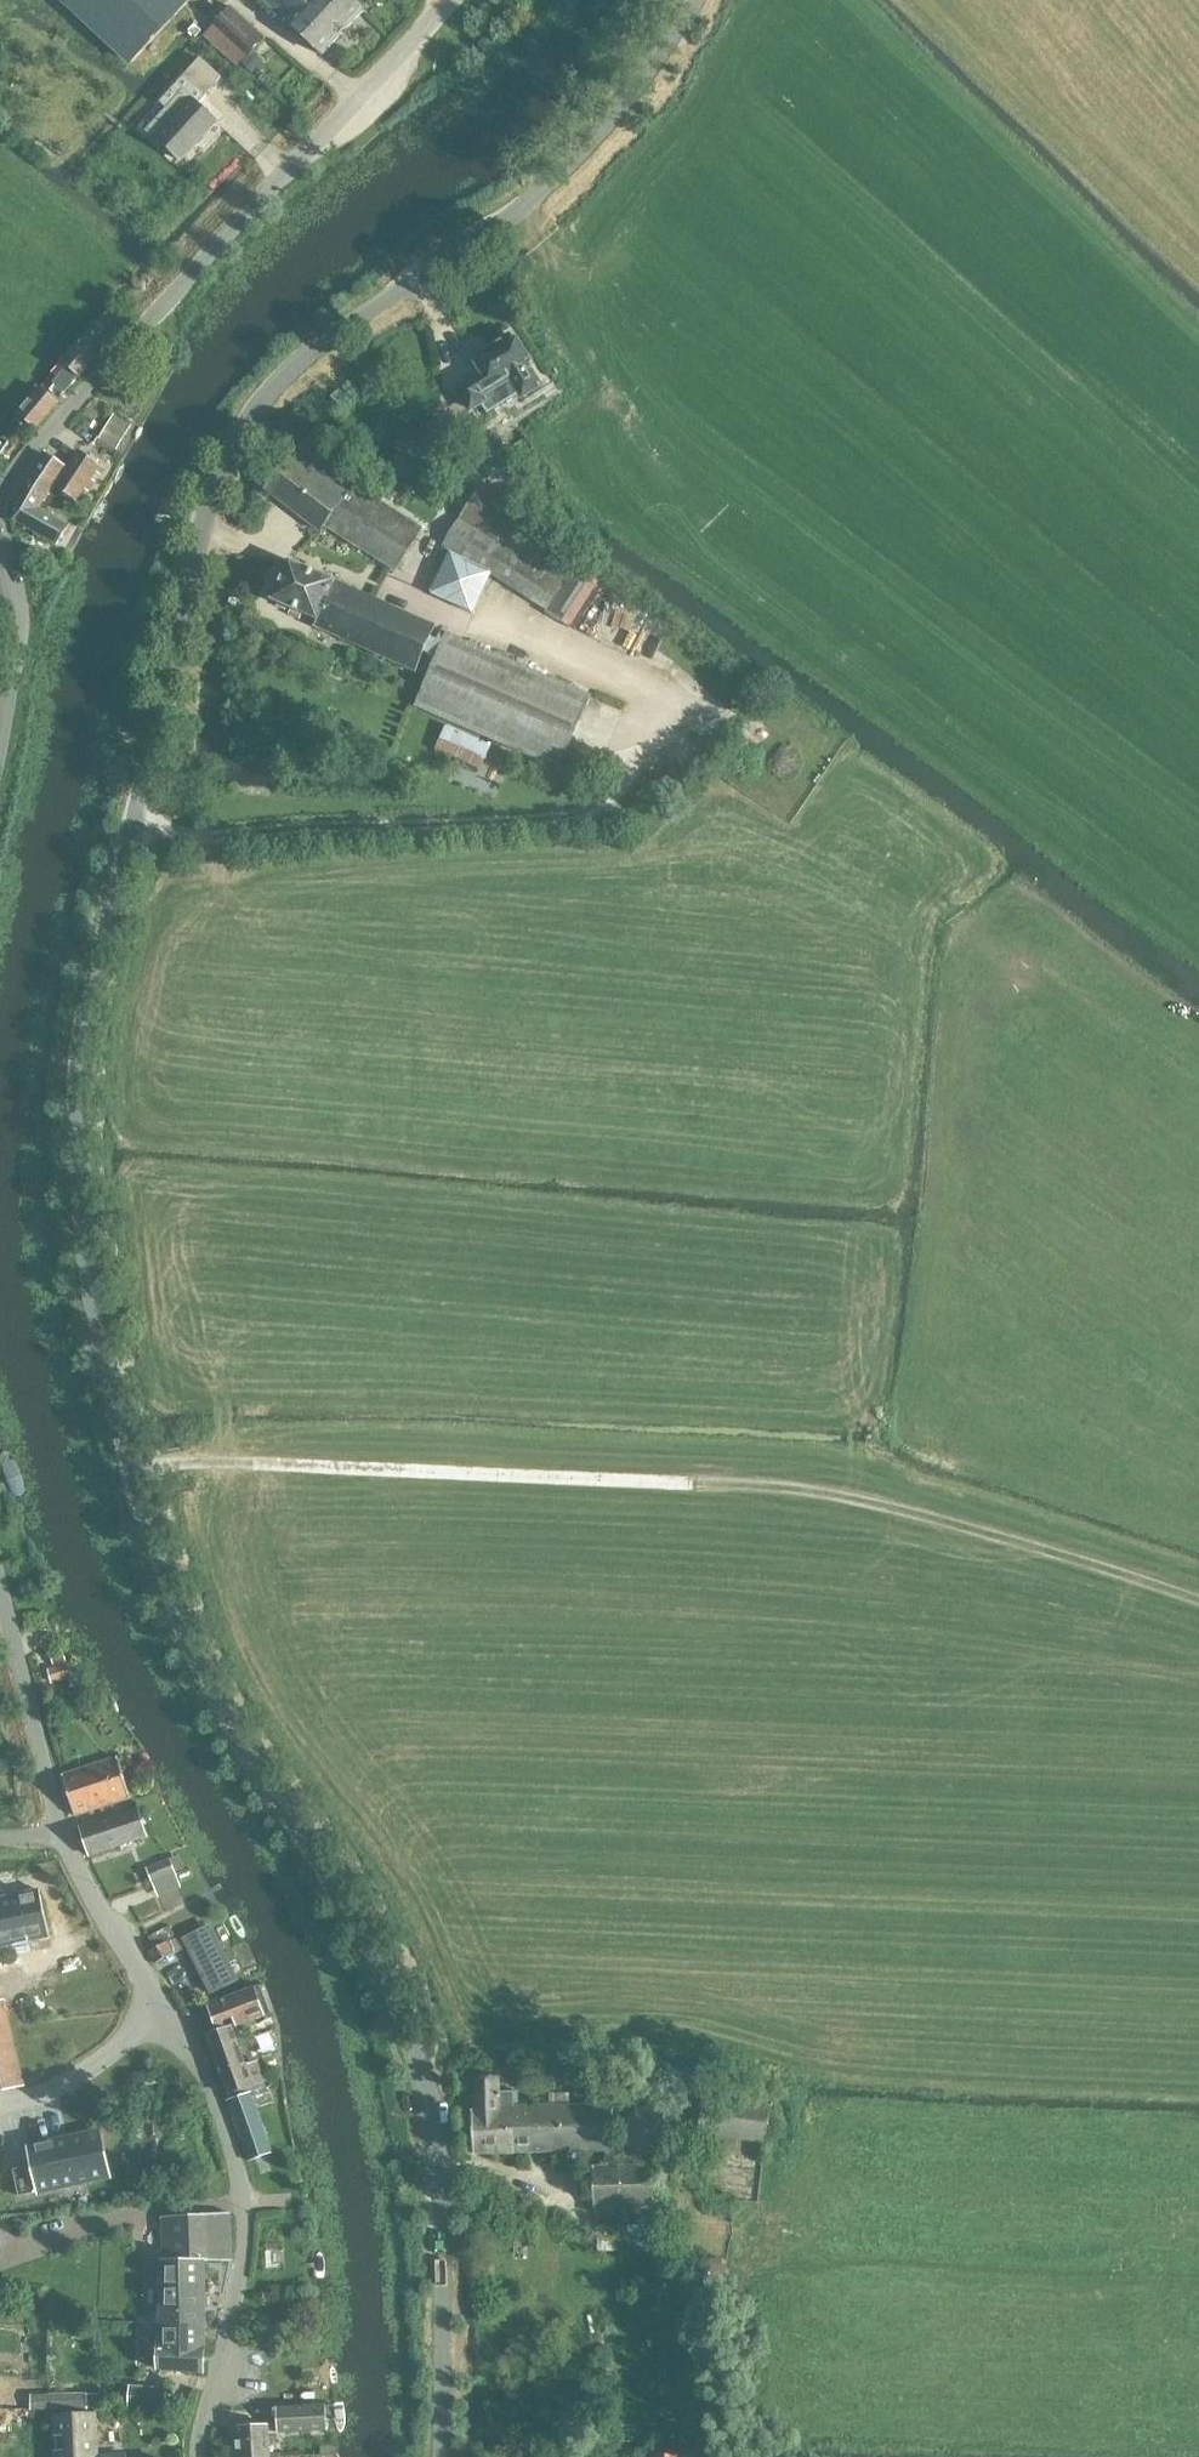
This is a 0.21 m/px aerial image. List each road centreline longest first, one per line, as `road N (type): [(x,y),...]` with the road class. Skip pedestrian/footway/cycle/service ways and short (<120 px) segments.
road 1 (unclassified): [(435,2456),(418,2175),(396,2051),(186,1658),(132,1499),(83,1267),(69,1111),(86,985),(200,523),(239,430),(283,375),(342,322),(472,244),(558,176),(627,96),(693,0)]
road 2 (track): [(200,523),(682,703),(605,805),(126,828)]
road 3 (track): [(220,1460),(855,1488),(1198,1609)]
road 4 (unclassified): [(205,2456),(242,2241),(221,2138),(178,2030),(61,1832),(0,1589)]
road 5 (unclassified): [(0,493),(151,316),(447,0)]
road 6 (track): [(682,703),(751,730),(922,885),(1198,1073)]
road 7 (track): [(666,402),(518,208)]
road 8 (unclassified): [(0,736),(9,666),(0,556)]

